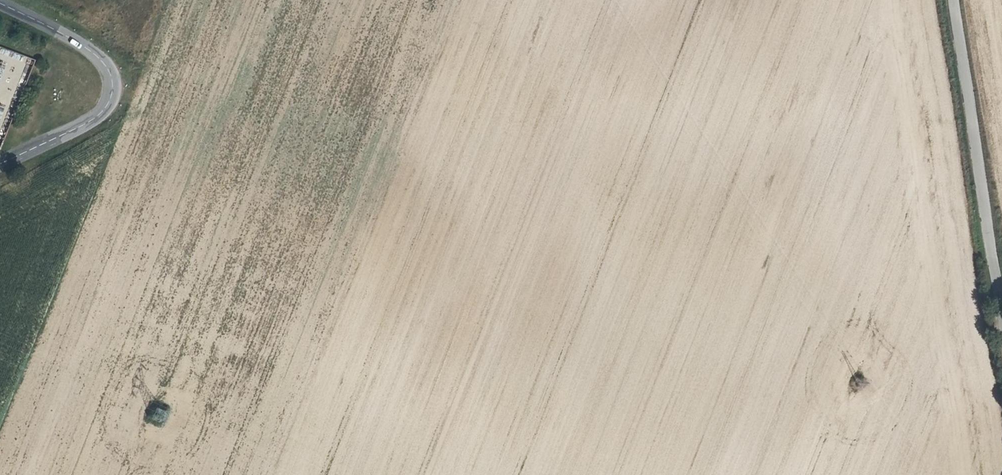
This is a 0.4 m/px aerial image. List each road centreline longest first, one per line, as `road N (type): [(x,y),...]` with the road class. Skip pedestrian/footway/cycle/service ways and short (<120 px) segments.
road 1 (unclassified): [(1001,285),(954,0)]
road 2 (tertiary): [(0,162),(92,120),(108,95),(97,60),(0,10)]

